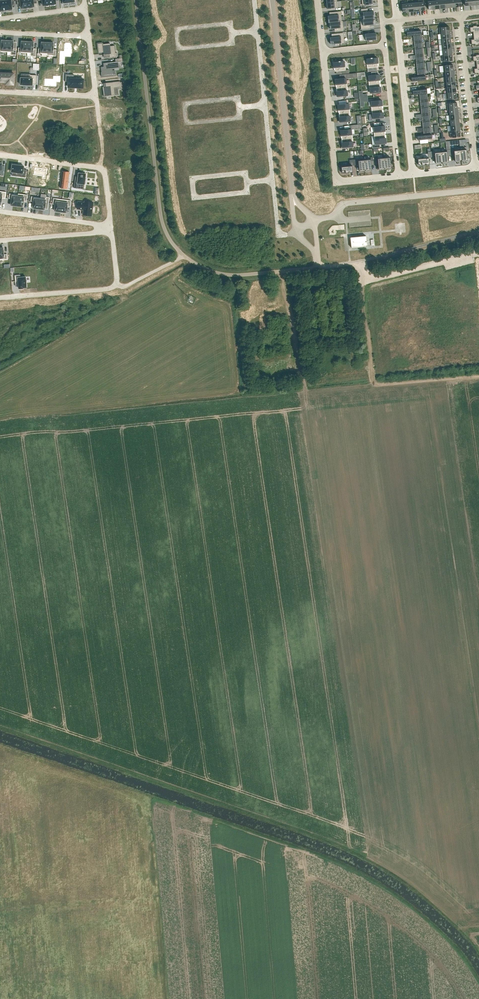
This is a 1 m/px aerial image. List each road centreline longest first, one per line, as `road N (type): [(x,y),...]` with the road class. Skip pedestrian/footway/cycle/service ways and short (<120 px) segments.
road 1 (unclassified): [(136,0),(160,213),(183,255)]
road 2 (unclassified): [(272,0),(293,200)]
road 3 (residential): [(398,176),(337,182),(323,52)]
road 4 (unclassified): [(315,219),(335,216),(348,203),(478,190)]
road 5 (residential): [(0,155),(104,169),(111,226)]
road 6 (residential): [(460,14),(476,168)]
road 7 (residential): [(413,174),(397,20)]
road 8 (unclassified): [(183,255),(226,275),(318,267)]
road 9 (residential): [(384,45),(398,176)]

